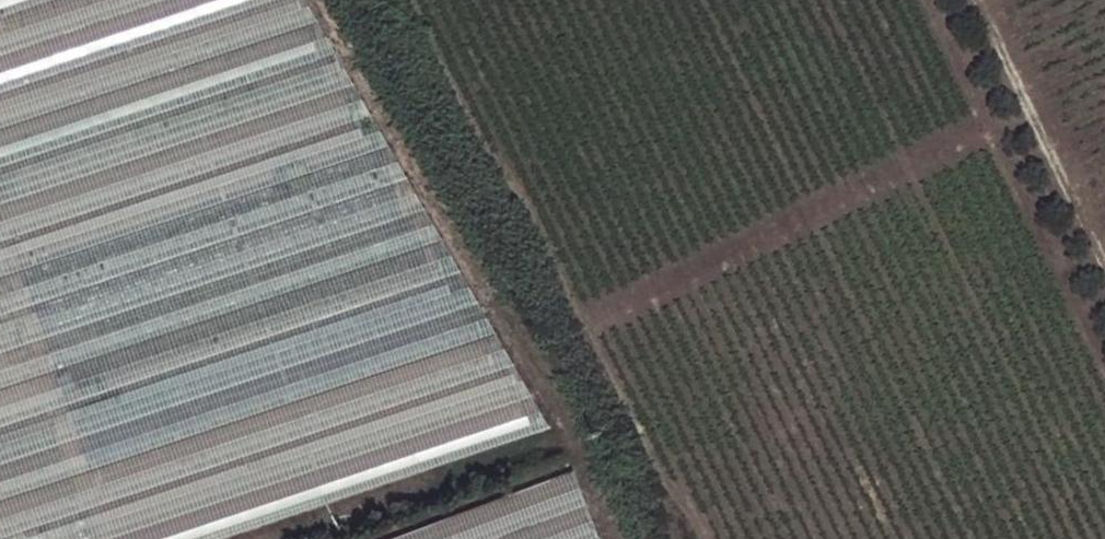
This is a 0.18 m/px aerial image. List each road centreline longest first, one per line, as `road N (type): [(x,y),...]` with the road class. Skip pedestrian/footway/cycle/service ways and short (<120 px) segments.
road 1 (track): [(979,0),(1104,261)]

